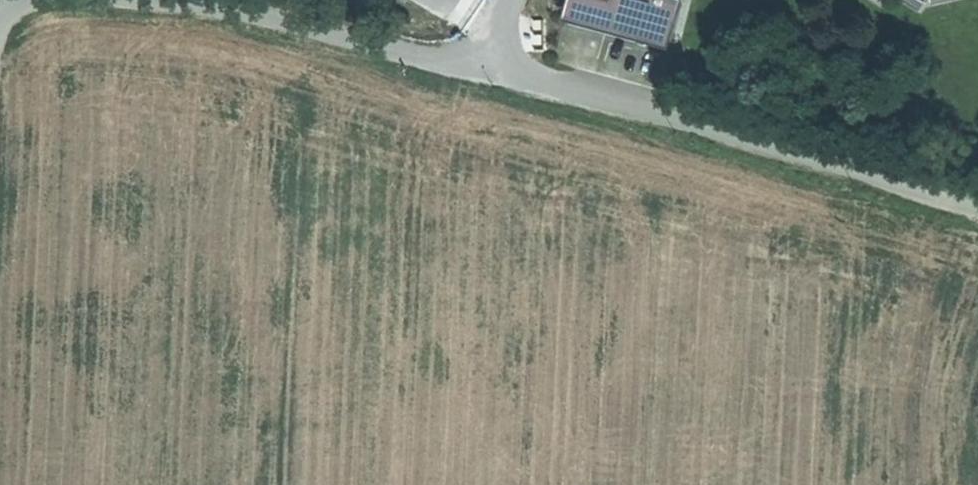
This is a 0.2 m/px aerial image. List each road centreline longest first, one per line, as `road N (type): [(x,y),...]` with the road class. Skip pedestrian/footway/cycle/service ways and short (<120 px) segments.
road 1 (unclassified): [(977,199),(474,61),(512,0)]
road 2 (track): [(474,61),(249,0)]

